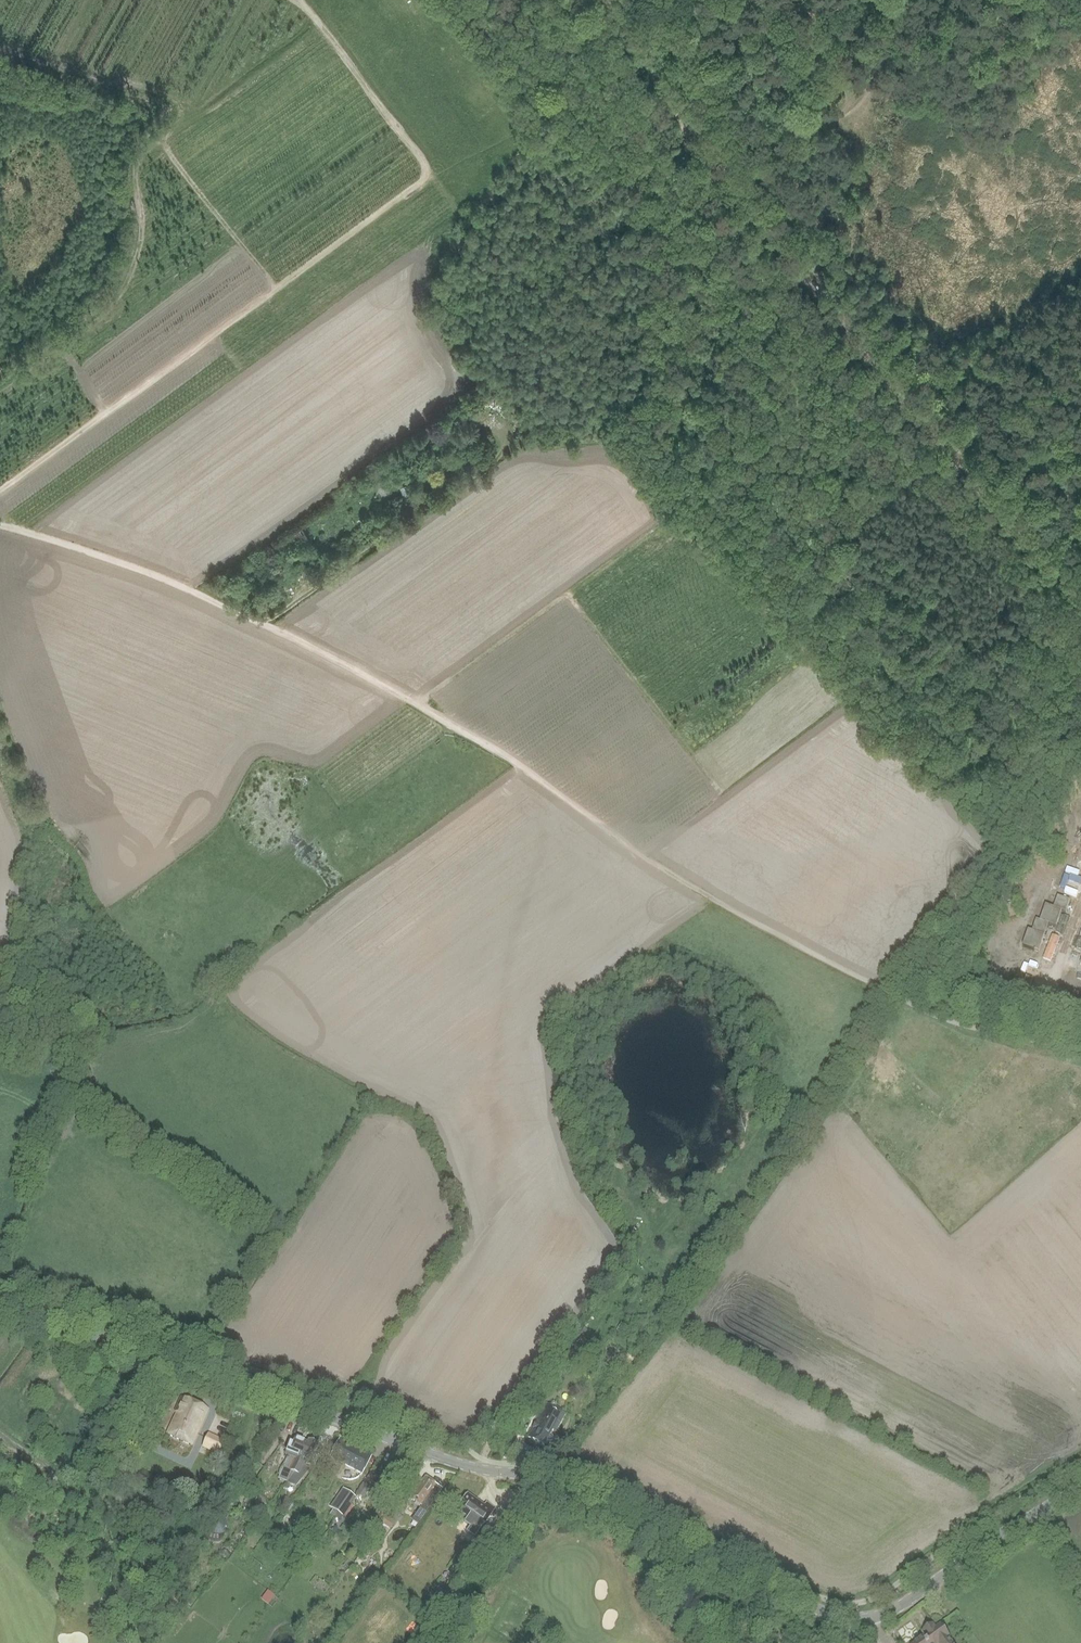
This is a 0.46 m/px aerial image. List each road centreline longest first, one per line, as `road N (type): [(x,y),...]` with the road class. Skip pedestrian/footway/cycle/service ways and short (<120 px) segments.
road 1 (track): [(1080,1045),(930,1015),(687,887),(512,760),(344,663),(161,577),(0,527)]
road 2 (tertiary): [(0,1310),(455,1463),(578,1482),(811,1607),(857,1620)]
road 3 (track): [(294,0),(423,161),(419,184),(0,493)]
road 4 (track): [(1080,598),(951,458),(701,144)]
road 5 (track): [(406,698),(670,506)]
road 6 (tertiary): [(857,1620),(899,1606),(1080,1487)]
road 7 (track): [(439,500),(263,627)]
road 8 (track): [(701,144),(608,0)]

